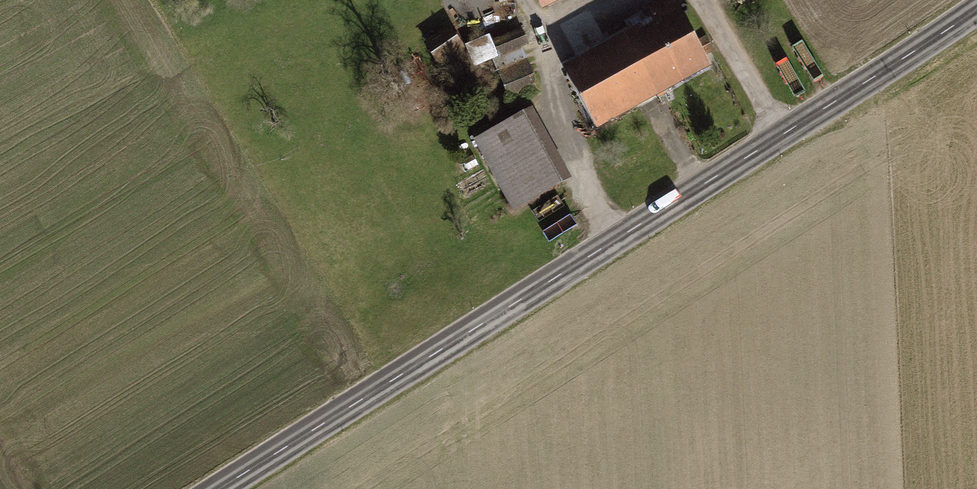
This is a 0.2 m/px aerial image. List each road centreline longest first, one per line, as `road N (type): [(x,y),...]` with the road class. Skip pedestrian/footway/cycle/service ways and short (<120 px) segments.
road 1 (tertiary): [(976,10),(218,488)]

